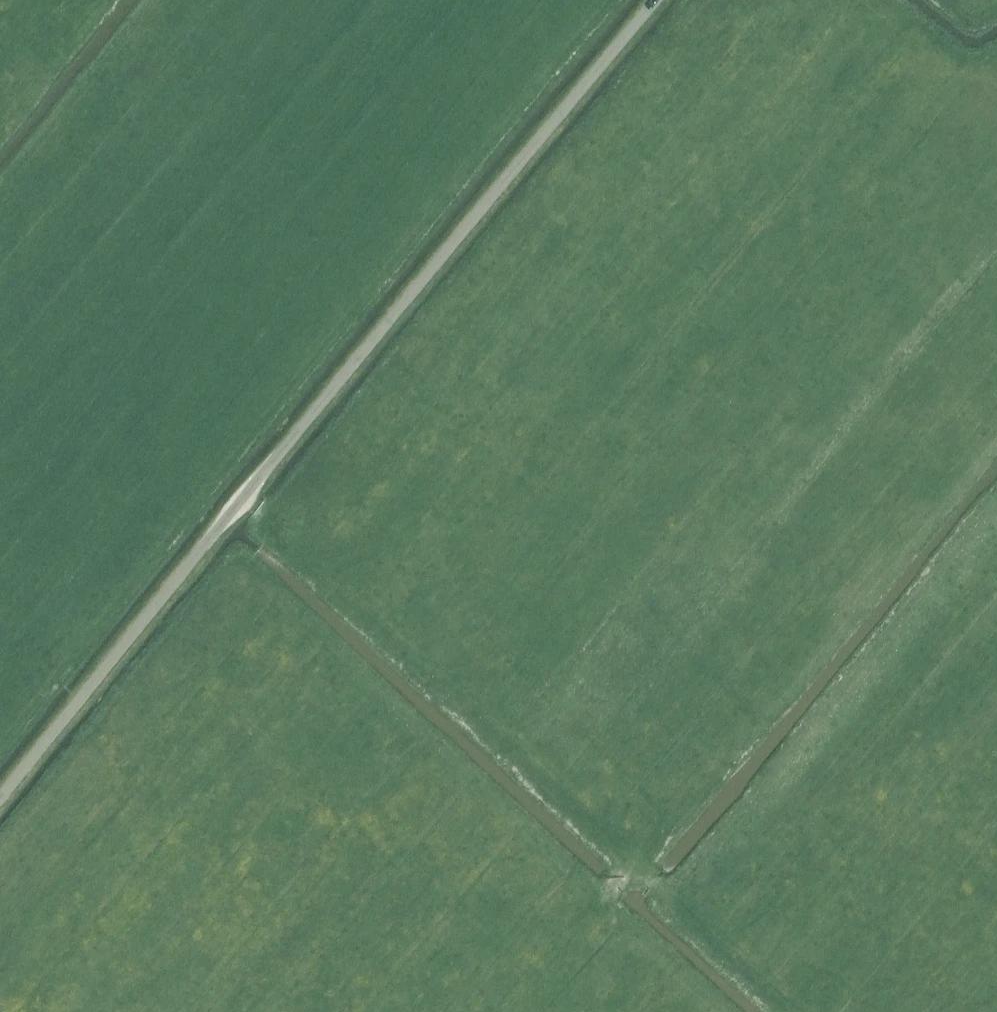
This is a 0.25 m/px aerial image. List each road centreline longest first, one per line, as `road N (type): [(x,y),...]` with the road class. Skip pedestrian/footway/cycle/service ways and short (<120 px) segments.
road 1 (unclassified): [(0,798),(659,0)]

